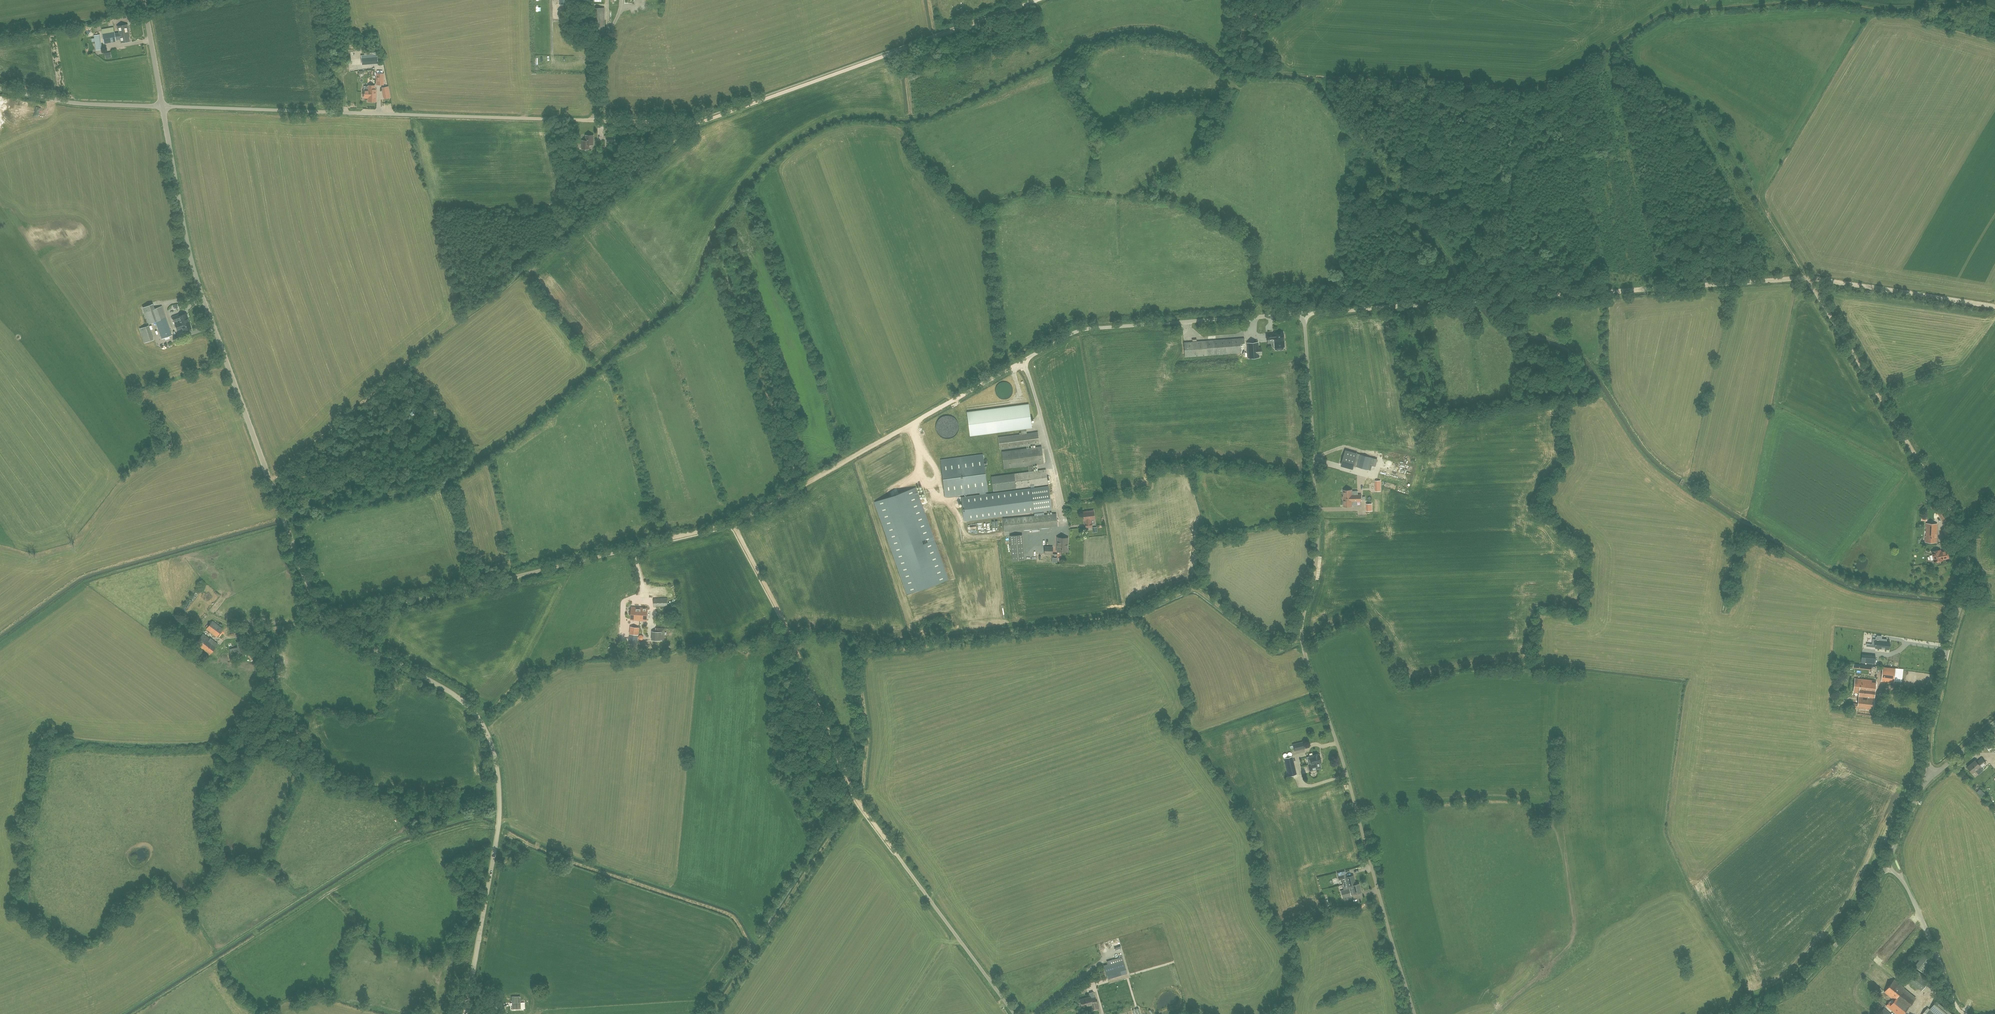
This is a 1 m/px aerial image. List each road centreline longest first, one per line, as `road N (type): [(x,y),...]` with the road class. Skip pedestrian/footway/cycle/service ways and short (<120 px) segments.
road 1 (unclassified): [(1415,1013),(1341,745),(1304,651),(1318,548),(1304,314)]
road 2 (track): [(691,124),(270,482)]
road 3 (unclassified): [(327,621),(193,268),(162,106)]
road 4 (track): [(1810,278),(1304,314)]
road 5 (unclassified): [(466,1013),(499,822),(490,741),(463,702),(327,621)]
road 6 (unclassified): [(613,121),(162,106)]
road 7 (track): [(896,855),(852,793),(780,615),(732,524)]
road 8 (track): [(691,124),(1039,0)]
road 9 (track): [(732,524),(1013,367)]
road 10 (unclassified): [(327,621),(633,547)]
road 11 (track): [(1602,56),(1706,111),(1805,278)]
road 12 (unclassified): [(1013,367),(1088,329),(1304,314)]
road 13 (track): [(1810,278),(1953,515)]
road 14 (unclassified): [(1932,776),(1933,698),(1970,575),(1953,515)]
road 15 (unclassified): [(1733,1013),(1796,987),(1859,919),(1886,866)]
road 16 (unclassified): [(1014,1013),(896,855)]
road 17 (track): [(1994,306),(1810,278)]
road 18 (unclassified): [(1886,866),(1905,884),(1957,1006),(1968,1013)]
road 19 (unclassified): [(162,106),(68,103),(0,89)]

